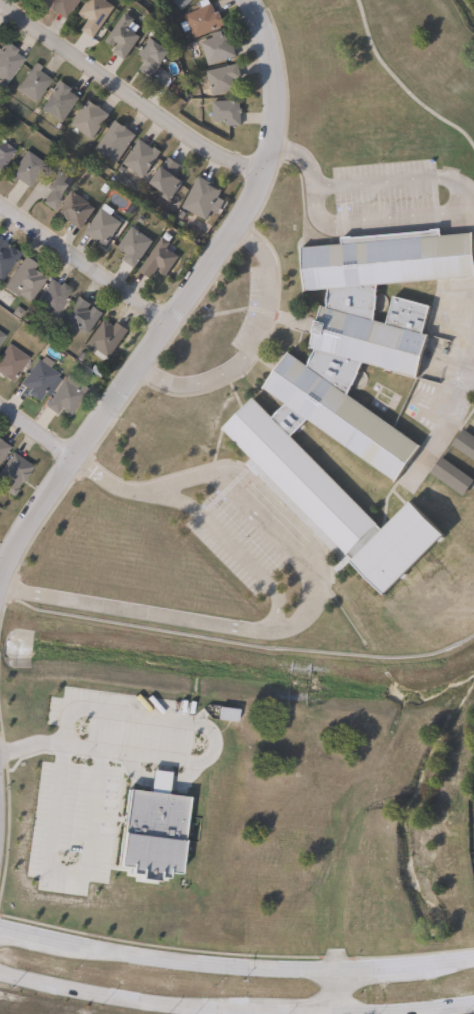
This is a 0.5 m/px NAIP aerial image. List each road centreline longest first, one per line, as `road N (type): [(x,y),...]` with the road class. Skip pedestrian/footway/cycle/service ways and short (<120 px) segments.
road 1 (residential): [(0,576),(258,183),(270,137),(272,73),(249,0)]
road 2 (tertiary): [(0,969),(56,987),(187,1005),(390,1005),(473,996)]
road 3 (tertiary): [(473,950),(337,962),(203,957),(0,918)]
road 4 (residential): [(0,0),(259,178)]
road 5 (residential): [(172,317),(0,200)]

